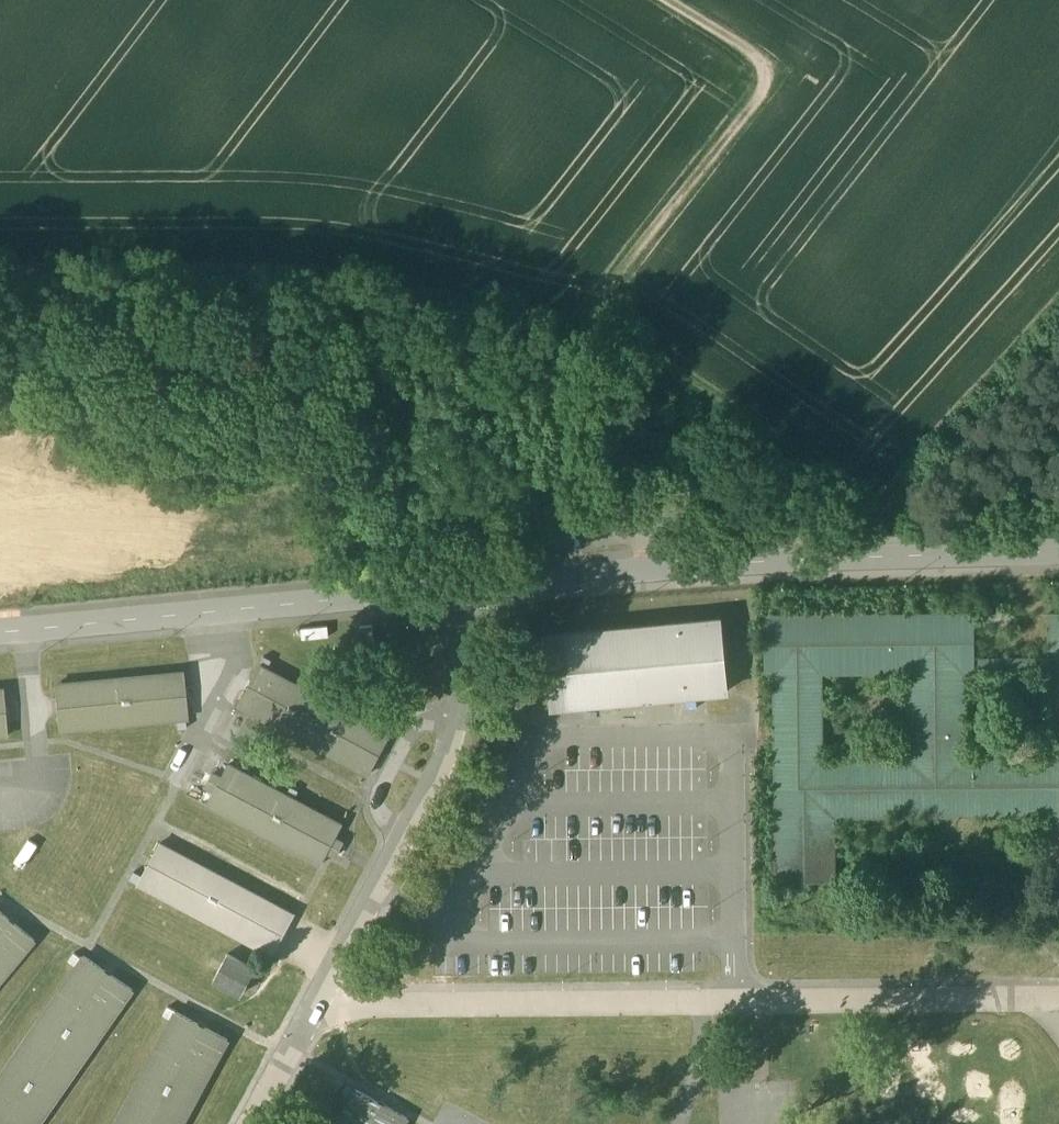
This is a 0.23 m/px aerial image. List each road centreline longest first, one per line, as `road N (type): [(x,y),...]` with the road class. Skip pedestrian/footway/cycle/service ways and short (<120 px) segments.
road 1 (track): [(669,0),(751,51),(765,71),(761,92),(585,317),(885,519),(1058,314)]

